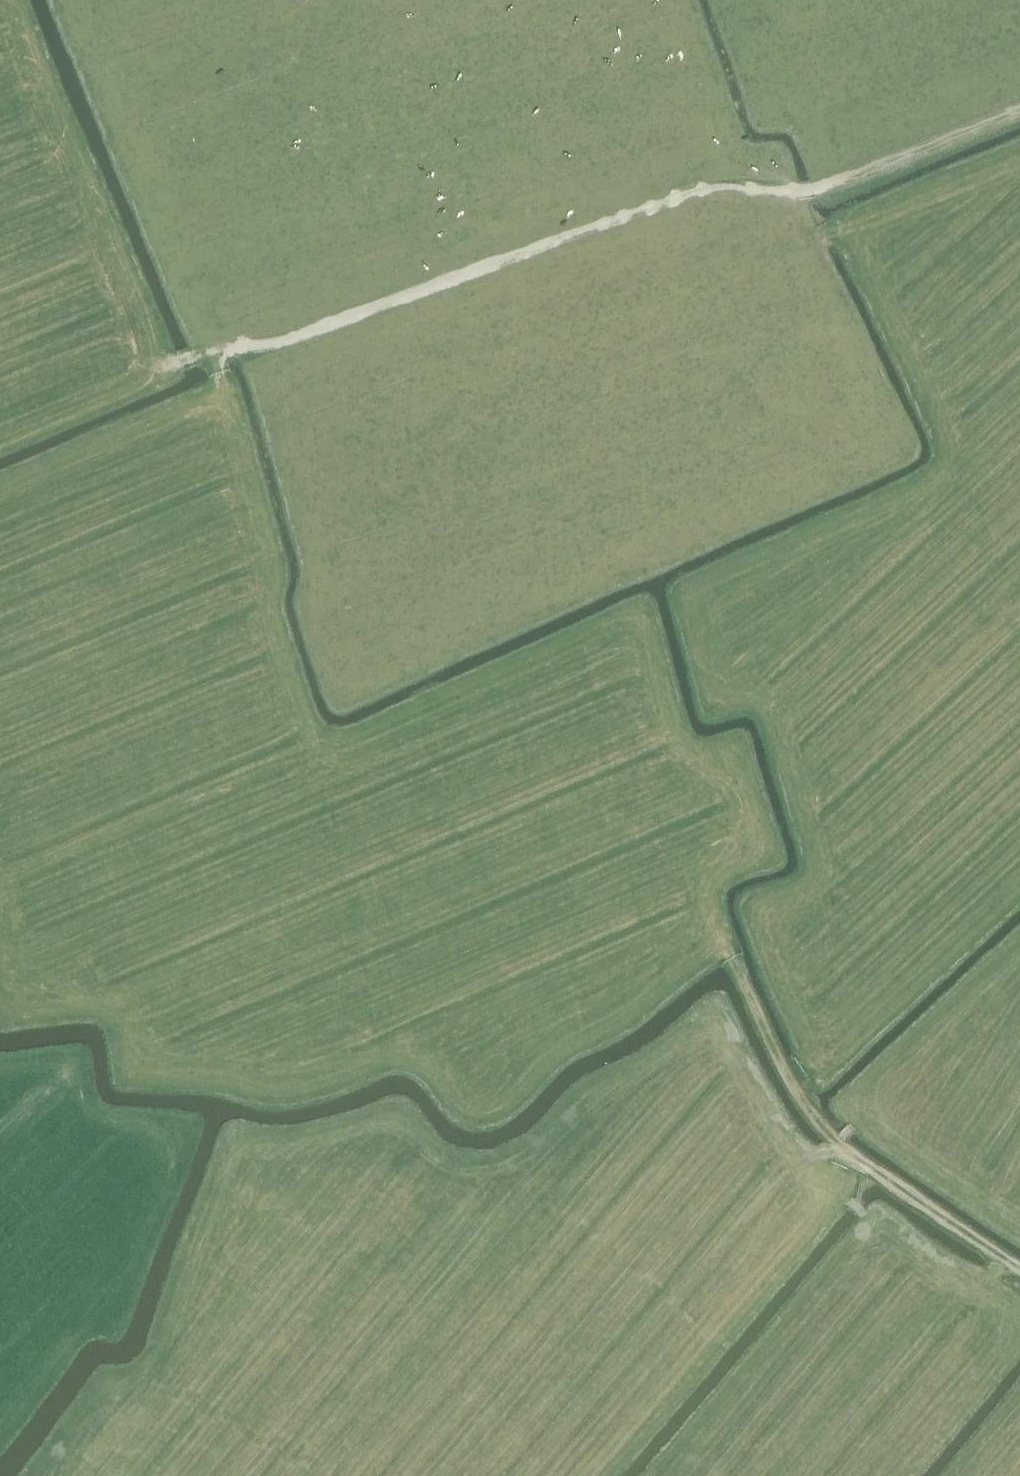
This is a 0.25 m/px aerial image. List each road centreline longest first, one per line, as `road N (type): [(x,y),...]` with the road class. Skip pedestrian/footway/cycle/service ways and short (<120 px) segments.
road 1 (track): [(726,948),(800,1100),(845,1150)]
road 2 (track): [(845,1150),(1019,1271)]

